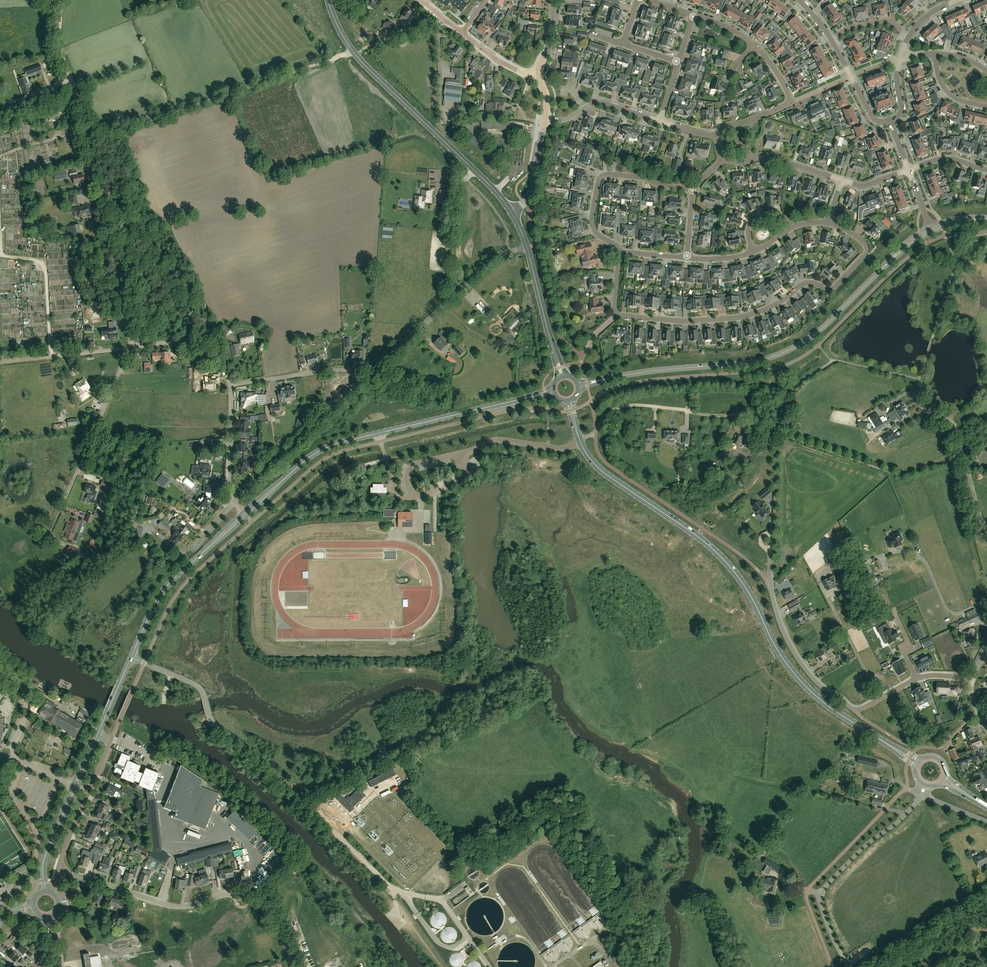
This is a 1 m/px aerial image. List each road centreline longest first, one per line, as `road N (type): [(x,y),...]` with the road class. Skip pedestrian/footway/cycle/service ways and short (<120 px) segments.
road 1 (primary): [(580,442),(600,469),(720,556),(804,684),(886,743)]
road 2 (residential): [(829,223),(860,238),(865,256),(833,289),(806,283),(742,317),(620,315),(620,251)]
road 3 (unclassified): [(402,892),(213,723),(199,689),(144,663)]
road 4 (residential): [(231,385),(376,370),(496,257),(527,248)]
road 5 (tertiary): [(605,379),(784,352),(821,329),(885,266)]
road 6 (primary): [(511,212),(356,55),(328,0)]
road 7 (track): [(88,141),(354,52)]
road 8 (tertiary): [(280,482),(331,445),(526,398)]
road 9 (residential): [(294,966),(276,919),(250,898),(168,907),(83,877)]
road 10 (unclassified): [(849,966),(824,915),(823,892),(921,795)]
road 11 (unclassified): [(881,698),(855,709),(808,672),(776,611),(770,553)]
road 12 (residential): [(47,542),(129,348)]
road 13 (residential): [(134,344),(92,158)]
road 14 (residential): [(620,251),(593,228),(600,178),(638,177),(692,191)]
road 15 (residential): [(83,877),(60,859),(111,738),(98,734)]
road 16 (track): [(92,158),(60,51),(64,0)]
road 17 (unclassified): [(986,525),(956,426),(925,409),(915,392)]
road 18 (tertiary): [(131,657),(161,593),(210,546)]
road 19 (unclassified): [(76,787),(16,758),(24,688)]
road 20 (track): [(54,356),(43,265),(1,254)]
road 21 (residential): [(0,362),(129,348)]
road 22 (track): [(611,410),(641,405),(735,416)]
road 23 (residential): [(231,385),(208,340),(134,344)]
road 24 (residential): [(842,180),(768,157),(724,159)]

